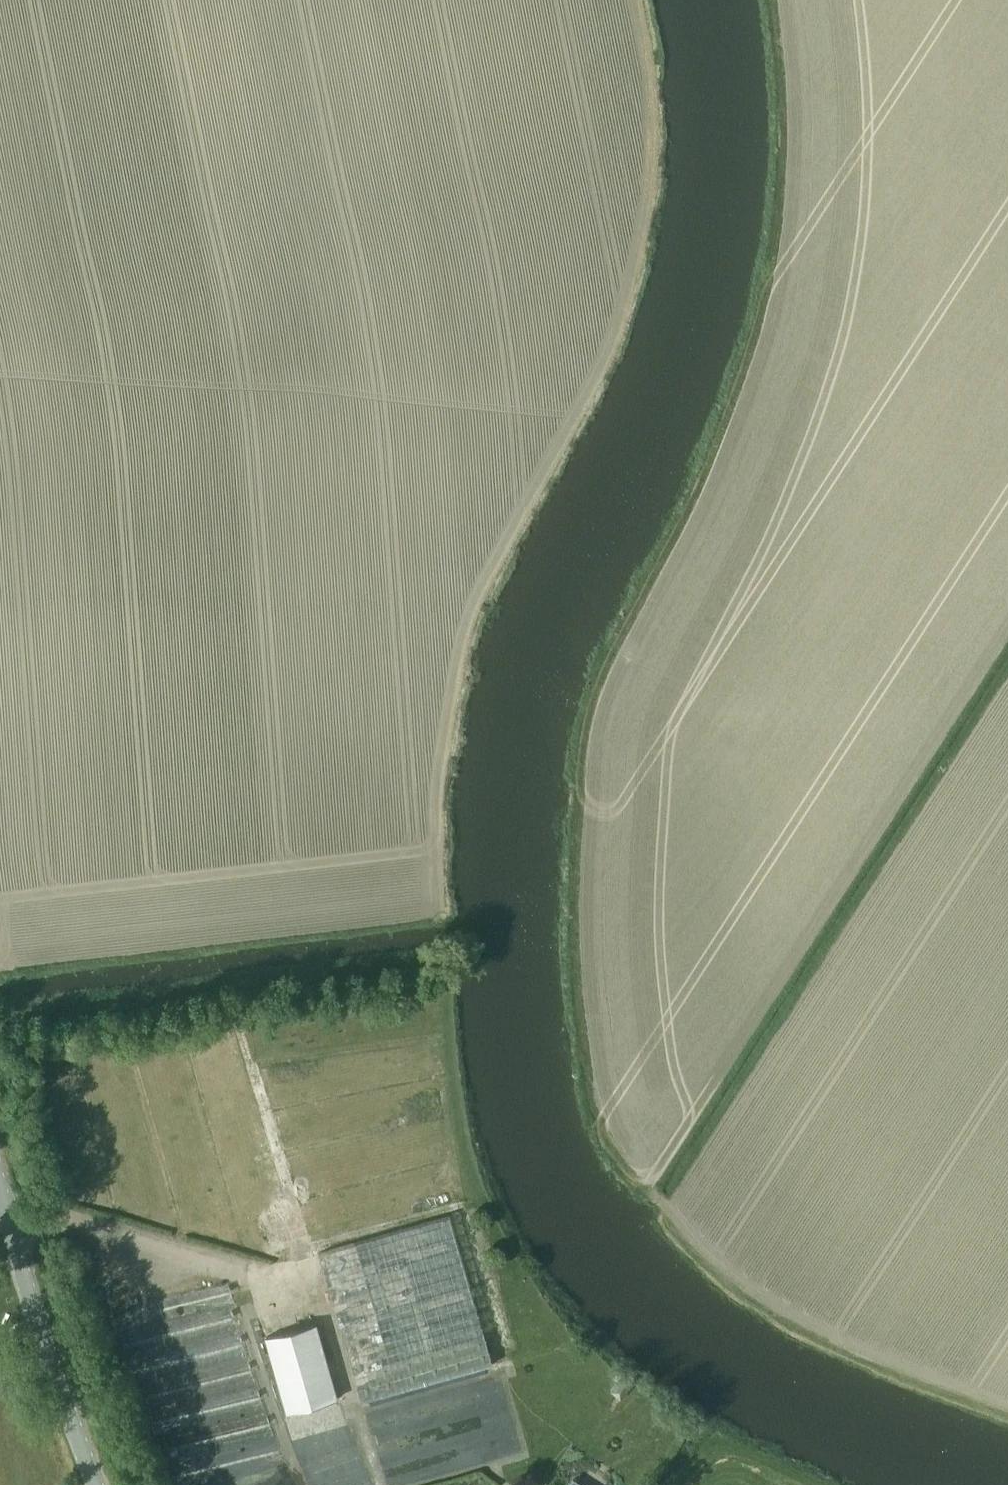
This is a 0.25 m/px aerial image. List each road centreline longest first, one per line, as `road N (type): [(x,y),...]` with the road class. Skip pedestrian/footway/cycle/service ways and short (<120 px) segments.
road 1 (tertiary): [(92,1484),(0,1197)]

